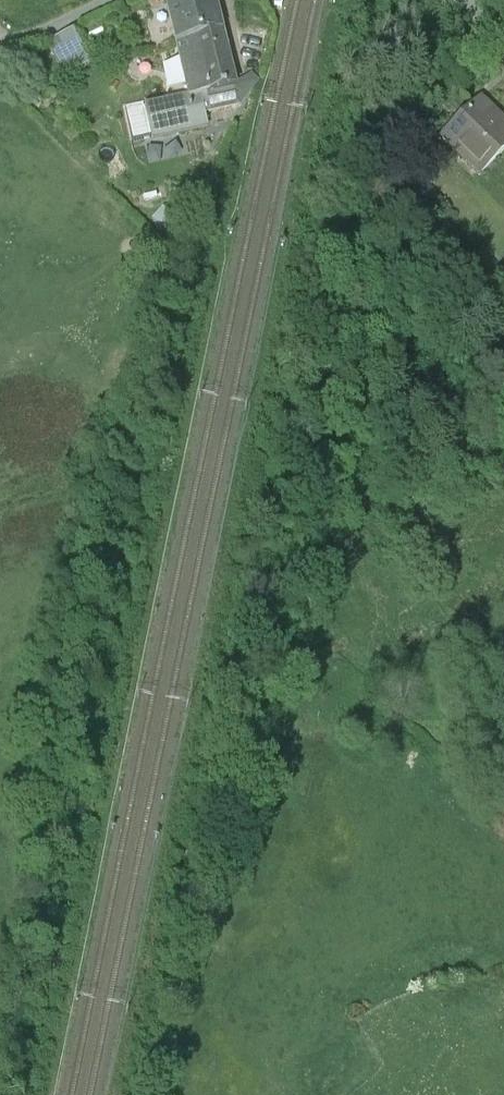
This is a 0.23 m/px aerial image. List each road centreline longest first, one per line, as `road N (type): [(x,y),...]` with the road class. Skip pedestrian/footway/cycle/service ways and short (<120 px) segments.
road 1 (residential): [(0,52),(118,0)]

